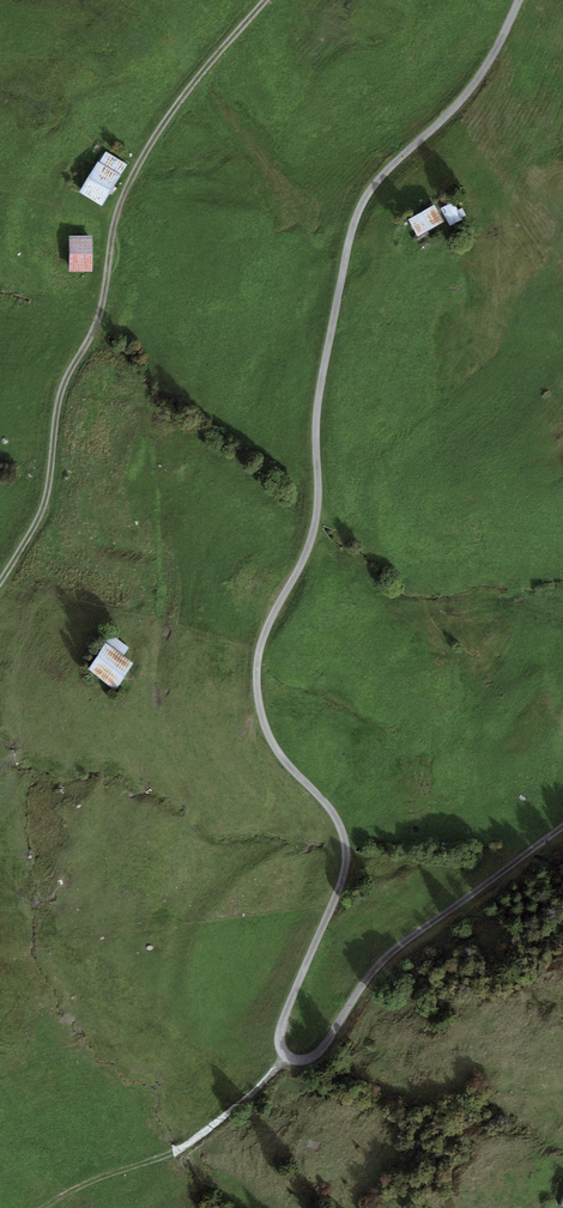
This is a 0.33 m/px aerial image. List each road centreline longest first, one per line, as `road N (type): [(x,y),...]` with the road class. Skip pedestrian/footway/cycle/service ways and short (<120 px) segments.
road 1 (track): [(562,826),(390,954),(320,1052),(305,1060),(287,1056),(283,1024),(348,859),(340,824),(274,745),(263,719),(262,638),(316,519),(318,399),(357,218),(375,183),(482,74),(520,0)]
road 2 (track): [(267,0),(208,65),(125,191),(95,330),(62,388),(45,509),(0,586)]
road 3 (track): [(287,1056),(190,1142),(39,1207)]

